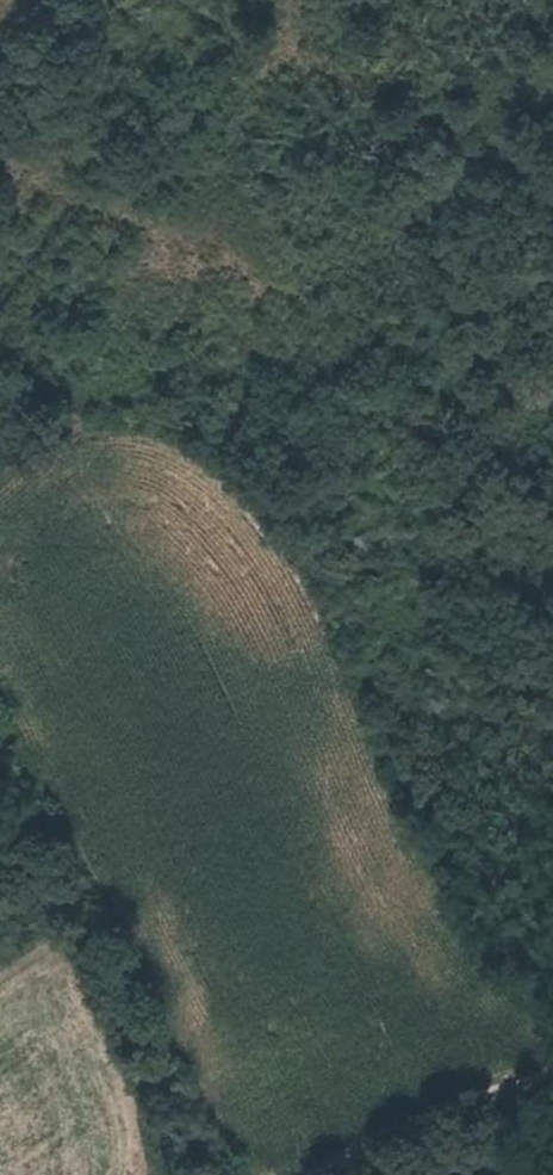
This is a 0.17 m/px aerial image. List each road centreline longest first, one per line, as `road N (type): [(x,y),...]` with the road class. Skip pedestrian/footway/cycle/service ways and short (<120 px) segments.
road 1 (track): [(315,1174),(411,1121),(552,1071)]

